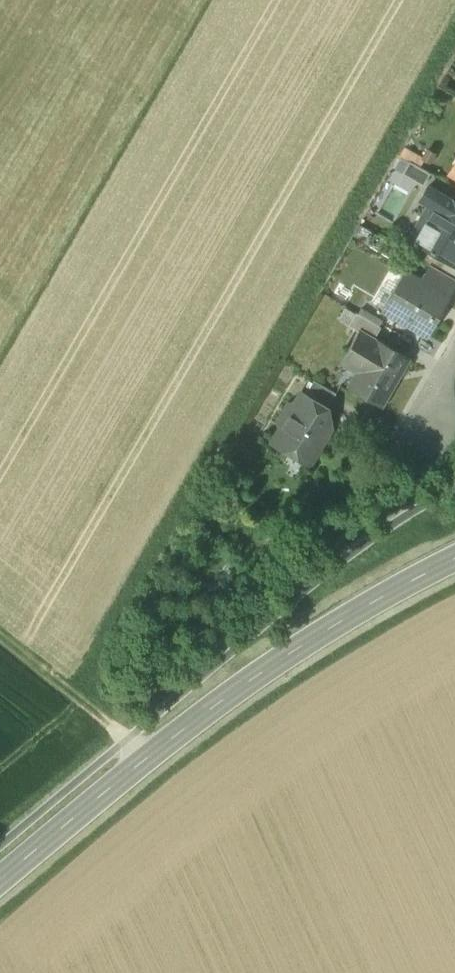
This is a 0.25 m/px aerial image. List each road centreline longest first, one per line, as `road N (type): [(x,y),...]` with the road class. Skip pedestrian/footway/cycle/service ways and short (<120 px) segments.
road 1 (secondary): [(0,880),(223,700),(454,558)]
road 2 (track): [(0,643),(152,752)]

